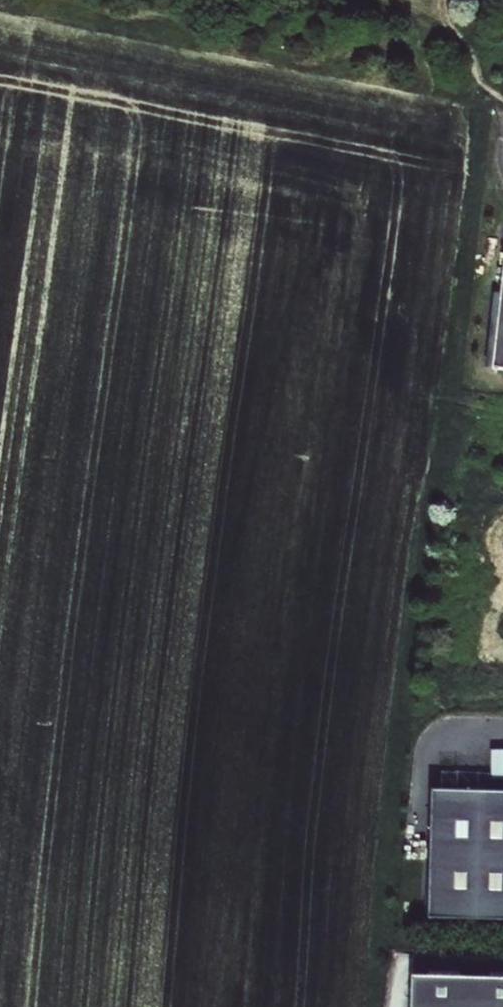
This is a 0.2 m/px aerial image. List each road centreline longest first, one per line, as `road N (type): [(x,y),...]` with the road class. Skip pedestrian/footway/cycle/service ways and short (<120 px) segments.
road 1 (track): [(383,0),(502,64)]

